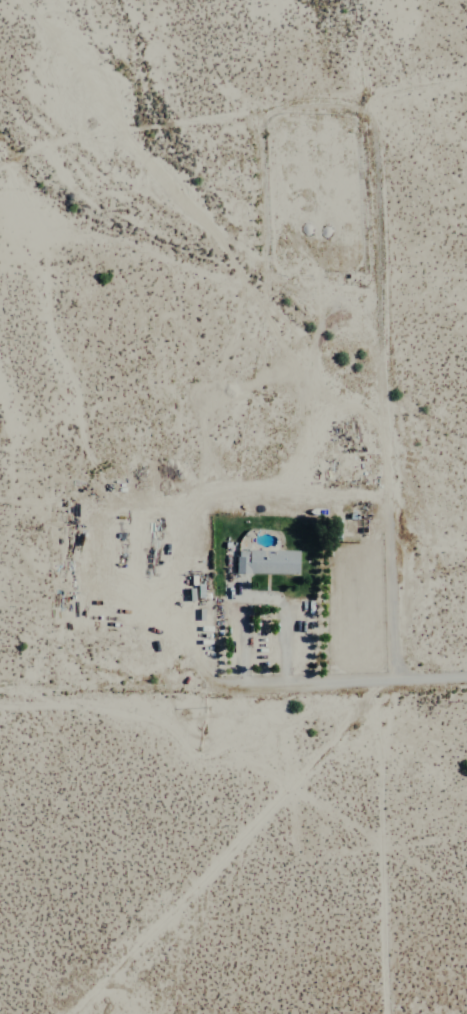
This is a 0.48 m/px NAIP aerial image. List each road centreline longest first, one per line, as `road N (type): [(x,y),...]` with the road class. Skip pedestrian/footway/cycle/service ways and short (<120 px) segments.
road 1 (track): [(397,680),(373,134),(362,95)]
road 2 (track): [(362,95),(93,132),(34,145),(0,166)]
road 3 (residential): [(245,691),(0,693)]
road 4 (residential): [(466,675),(245,691)]

